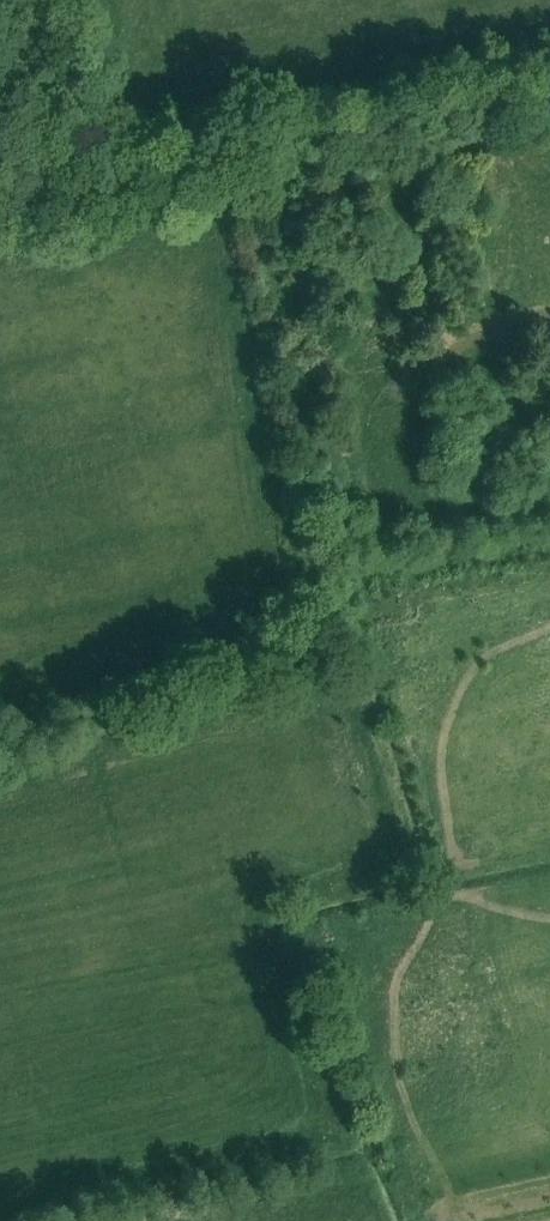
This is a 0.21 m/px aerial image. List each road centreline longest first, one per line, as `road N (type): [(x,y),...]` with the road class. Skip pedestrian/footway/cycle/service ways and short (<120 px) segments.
road 1 (track): [(54,60),(103,183),(549,89)]

